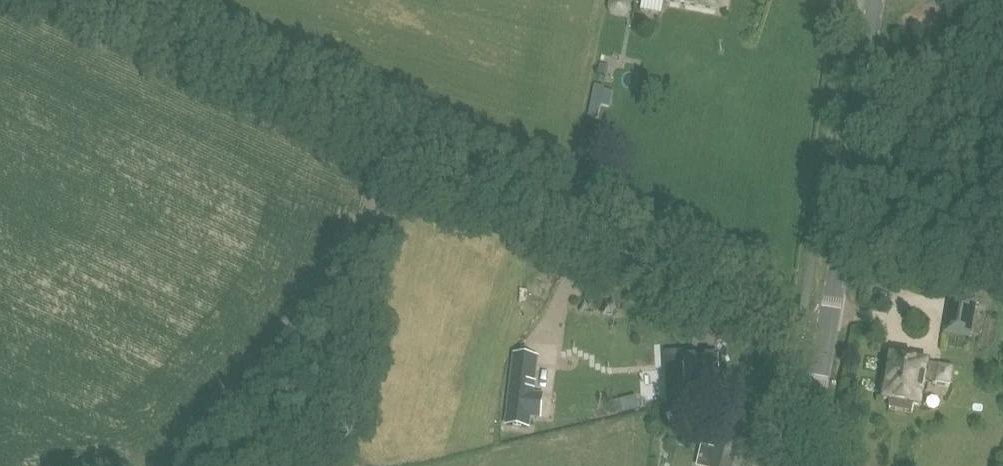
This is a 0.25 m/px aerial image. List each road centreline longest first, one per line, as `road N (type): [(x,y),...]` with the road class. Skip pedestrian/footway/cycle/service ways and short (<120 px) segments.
road 1 (unclassified): [(824,351),(48,0)]
road 2 (tertiary): [(824,351),(872,0)]

